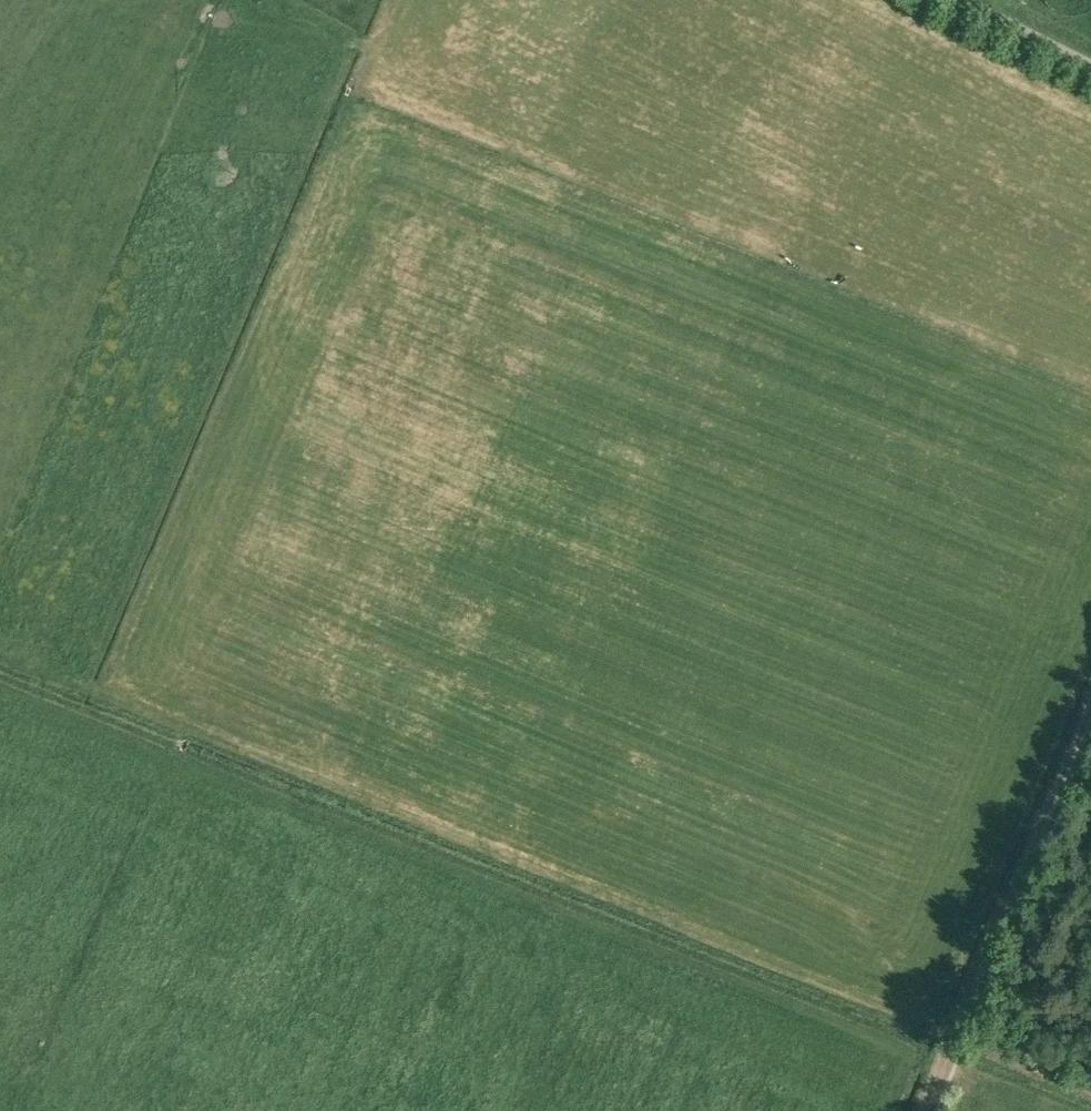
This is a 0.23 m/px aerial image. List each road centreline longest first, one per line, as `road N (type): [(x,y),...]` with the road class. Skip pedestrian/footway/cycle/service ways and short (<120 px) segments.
road 1 (track): [(925,1110),(1090,717)]
road 2 (track): [(1090,66),(959,0)]

